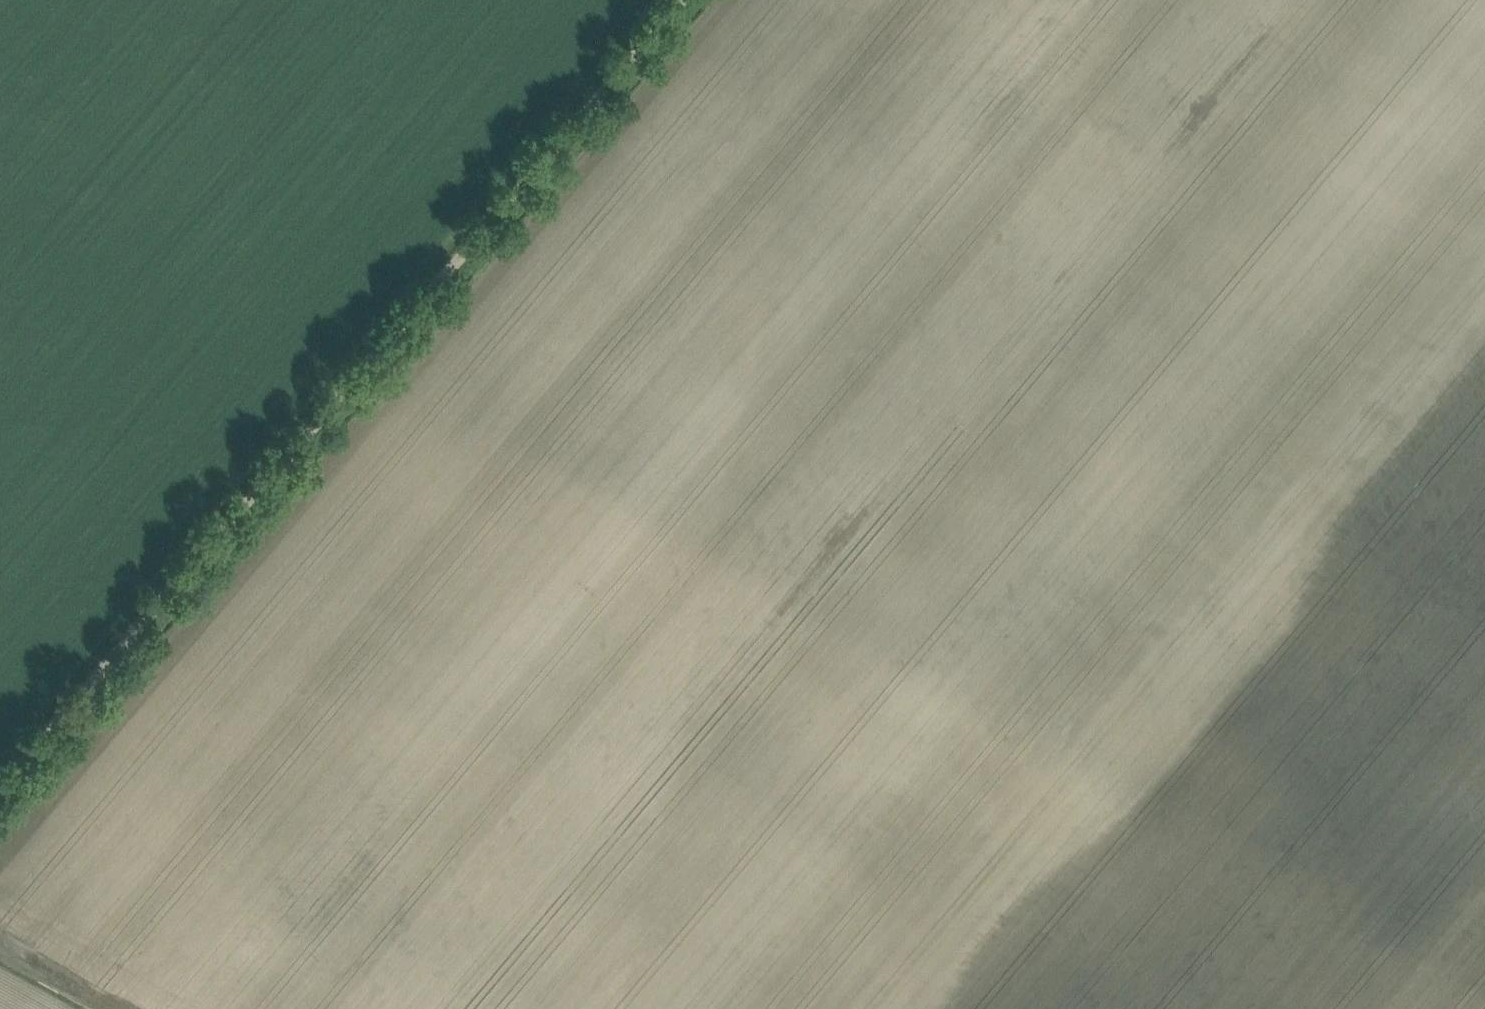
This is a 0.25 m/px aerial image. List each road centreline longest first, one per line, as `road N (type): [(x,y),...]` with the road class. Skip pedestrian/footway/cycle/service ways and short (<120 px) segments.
road 1 (track): [(0,790),(683,0)]

